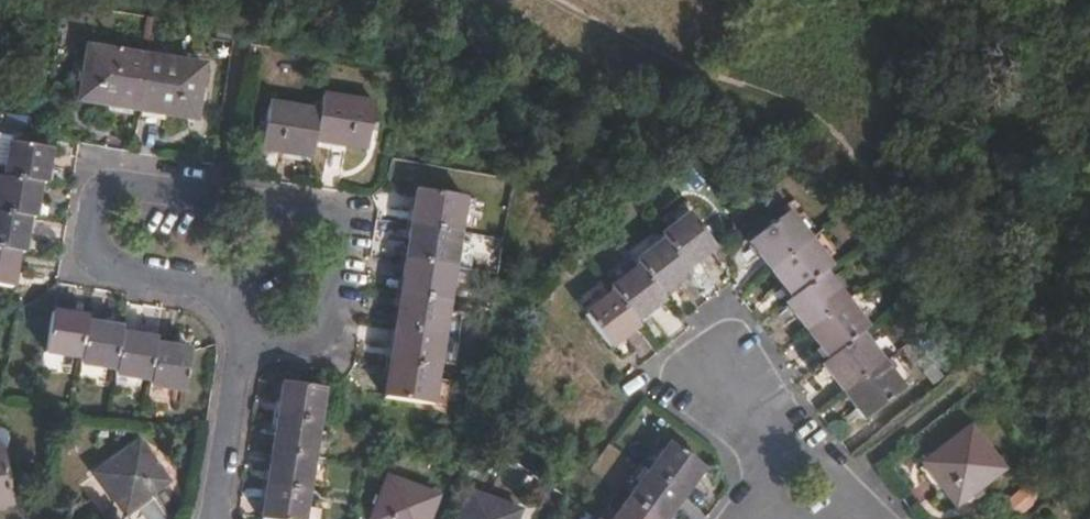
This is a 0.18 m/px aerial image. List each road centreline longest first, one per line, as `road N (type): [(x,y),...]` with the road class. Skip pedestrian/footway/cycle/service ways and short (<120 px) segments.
road 1 (residential): [(241,338),(230,299),(125,273),(96,257),(96,190),(220,187),(335,210),(347,230),(334,339),(309,351)]
road 2 (residential): [(879,518),(736,337),(687,385),(761,473)]
road 3 (residential): [(214,518),(241,338)]

